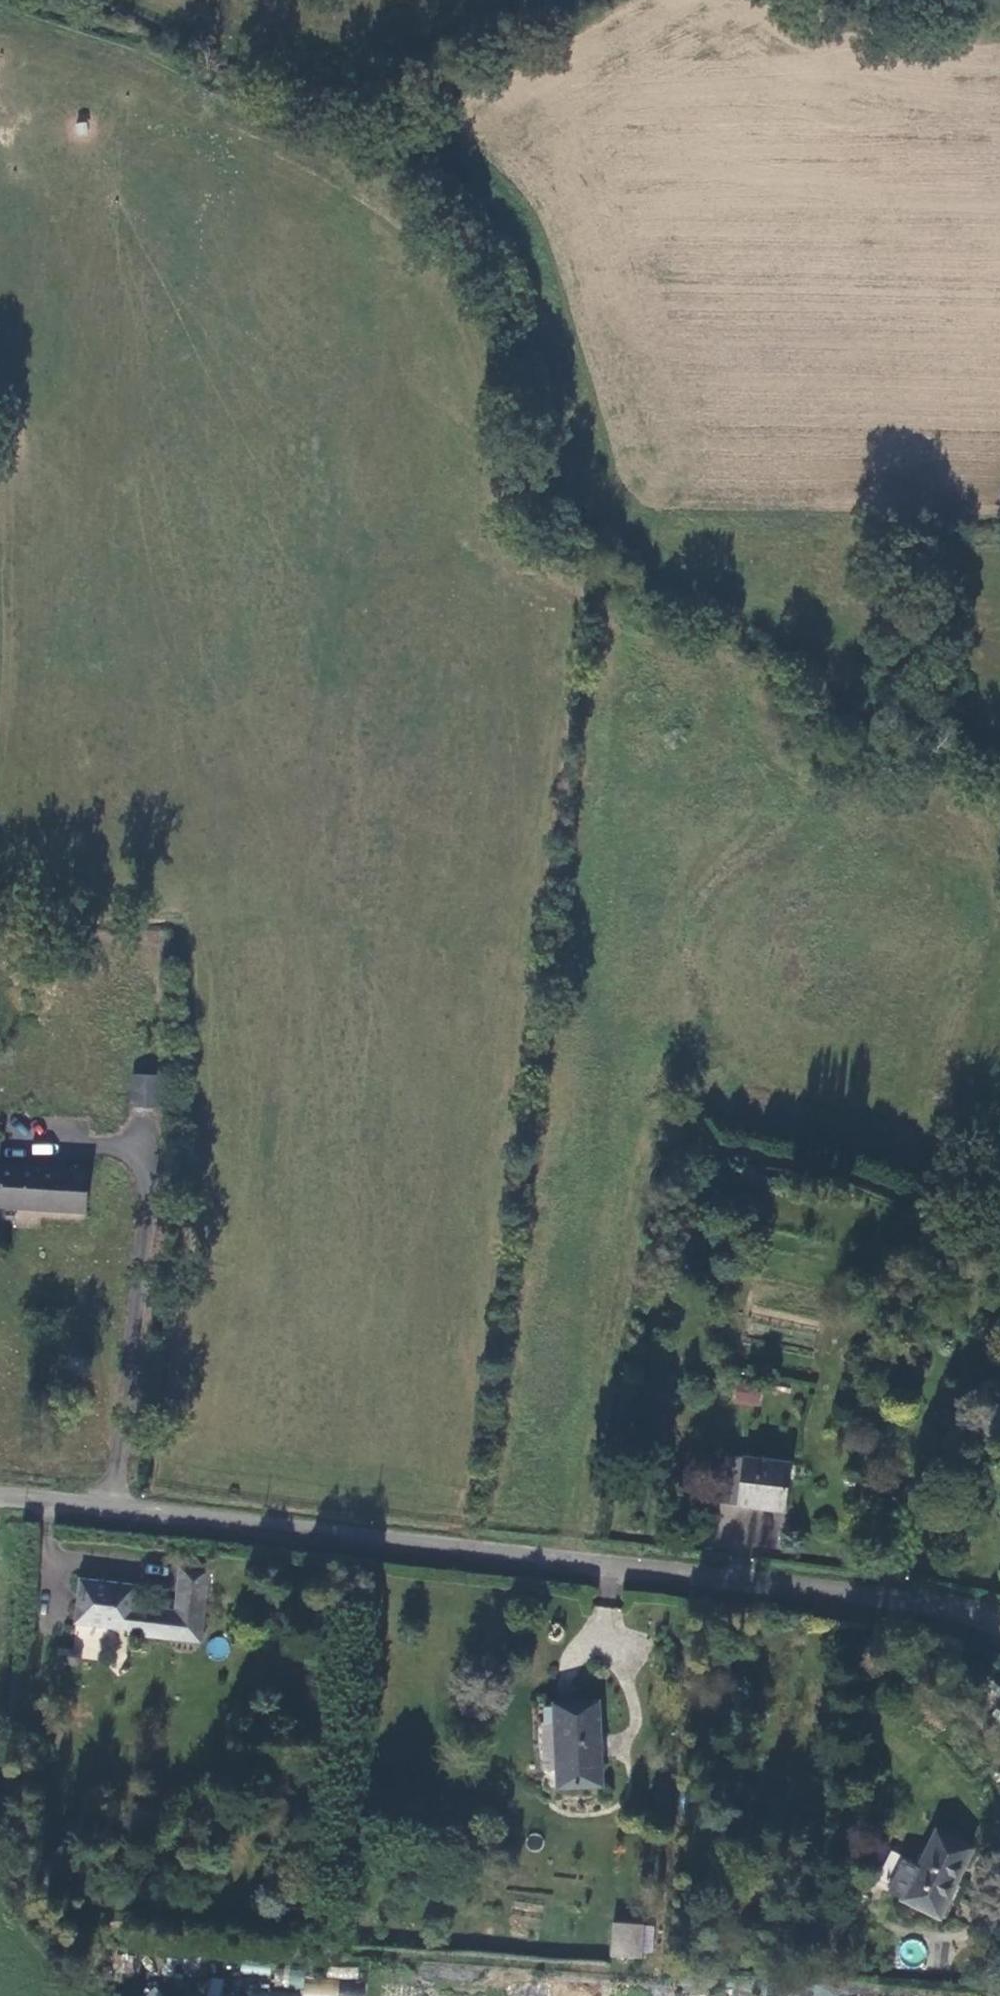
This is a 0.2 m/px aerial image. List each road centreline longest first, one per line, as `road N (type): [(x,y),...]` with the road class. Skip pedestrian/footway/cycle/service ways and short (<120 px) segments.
road 1 (tertiary): [(999,1627),(917,1603),(0,1494)]

